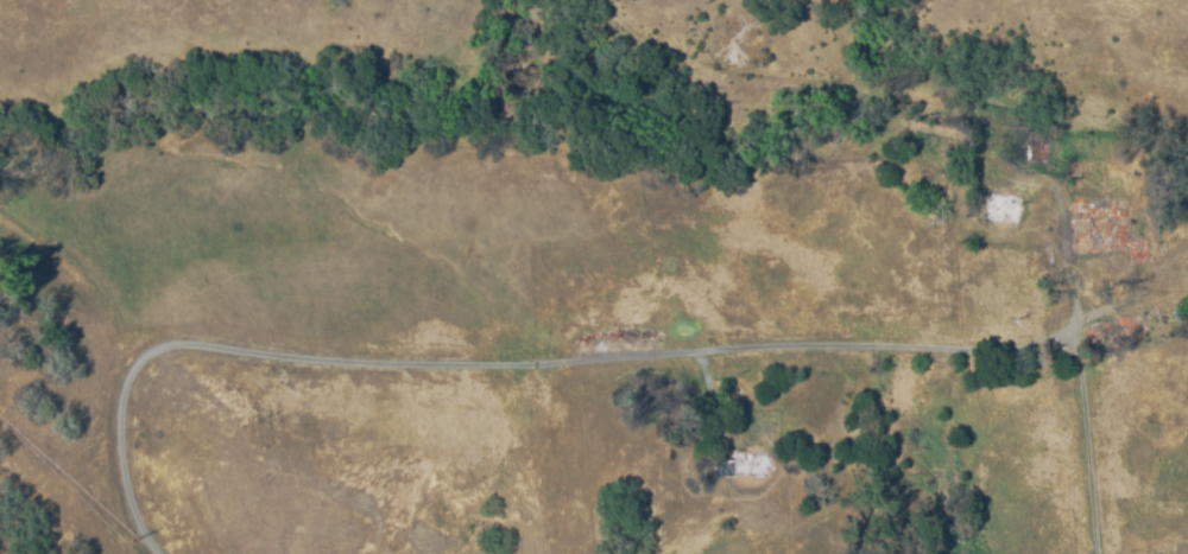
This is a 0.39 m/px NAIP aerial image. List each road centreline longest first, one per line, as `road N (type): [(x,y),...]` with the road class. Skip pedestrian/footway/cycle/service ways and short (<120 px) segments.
road 1 (residential): [(137,517),(120,480),(116,405),(139,359),(173,343),(305,365),(485,368),(858,348),(959,355),(1070,333),(1187,274)]
road 2 (residential): [(665,357),(826,234),(896,144),(987,0)]
road 3 (residential): [(305,365),(505,542)]
road 4 (residential): [(702,358),(746,553)]
road 5 (residential): [(1070,333),(1187,284)]

